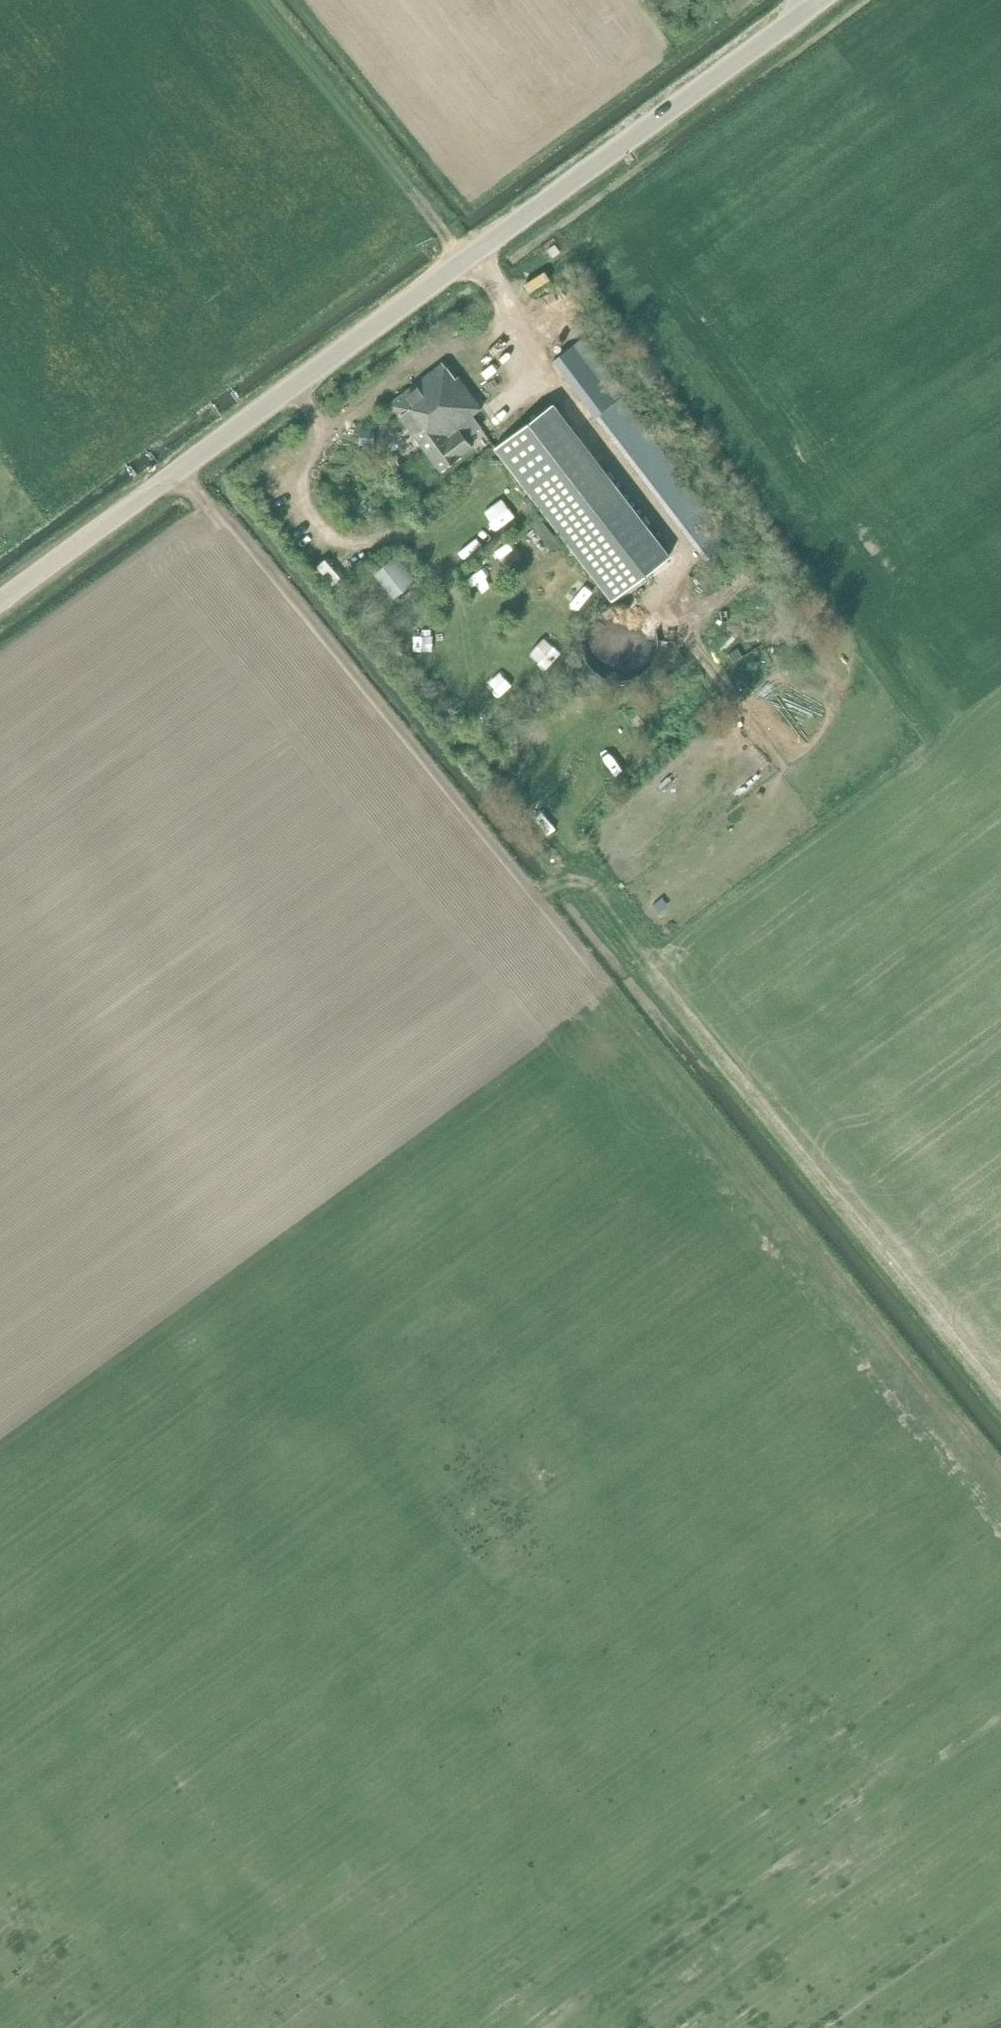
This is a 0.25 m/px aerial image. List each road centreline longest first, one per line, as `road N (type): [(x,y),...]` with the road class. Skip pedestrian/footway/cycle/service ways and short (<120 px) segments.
road 1 (unclassified): [(0,606),(834,0)]

